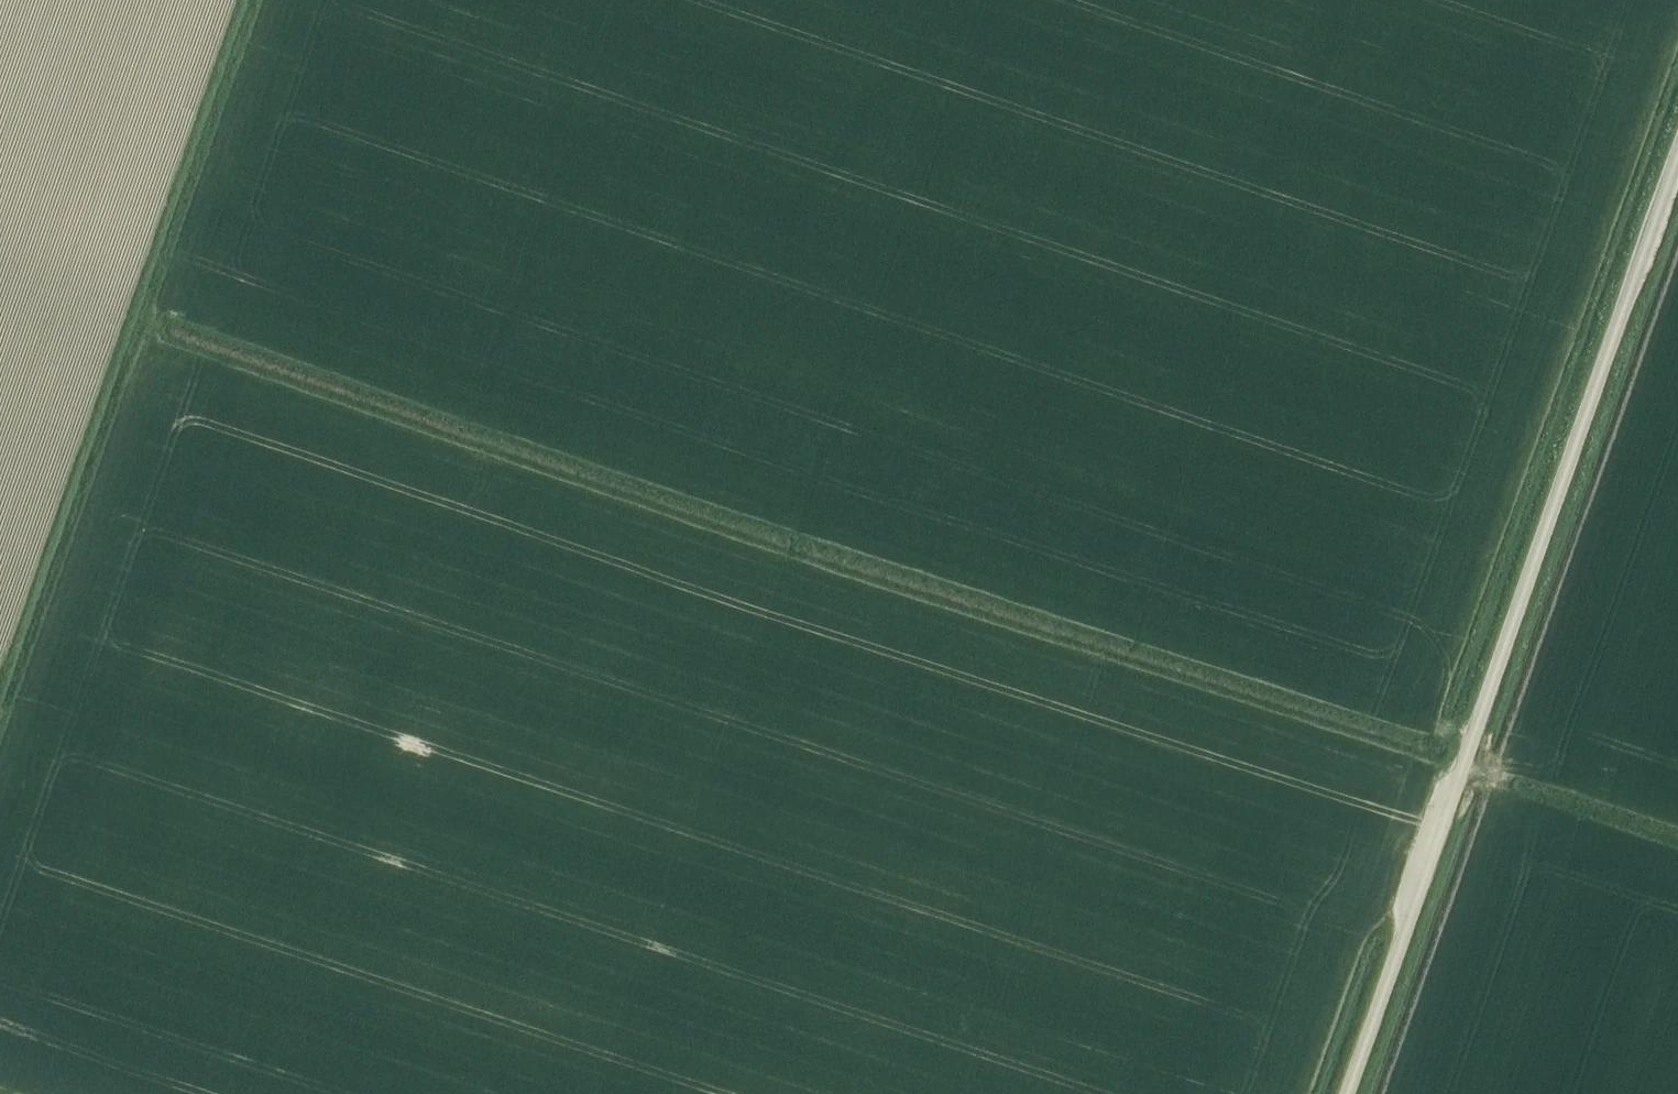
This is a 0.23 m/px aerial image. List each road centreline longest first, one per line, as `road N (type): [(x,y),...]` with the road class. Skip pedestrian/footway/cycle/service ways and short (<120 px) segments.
road 1 (unclassified): [(1345,1093),(1677,147)]

